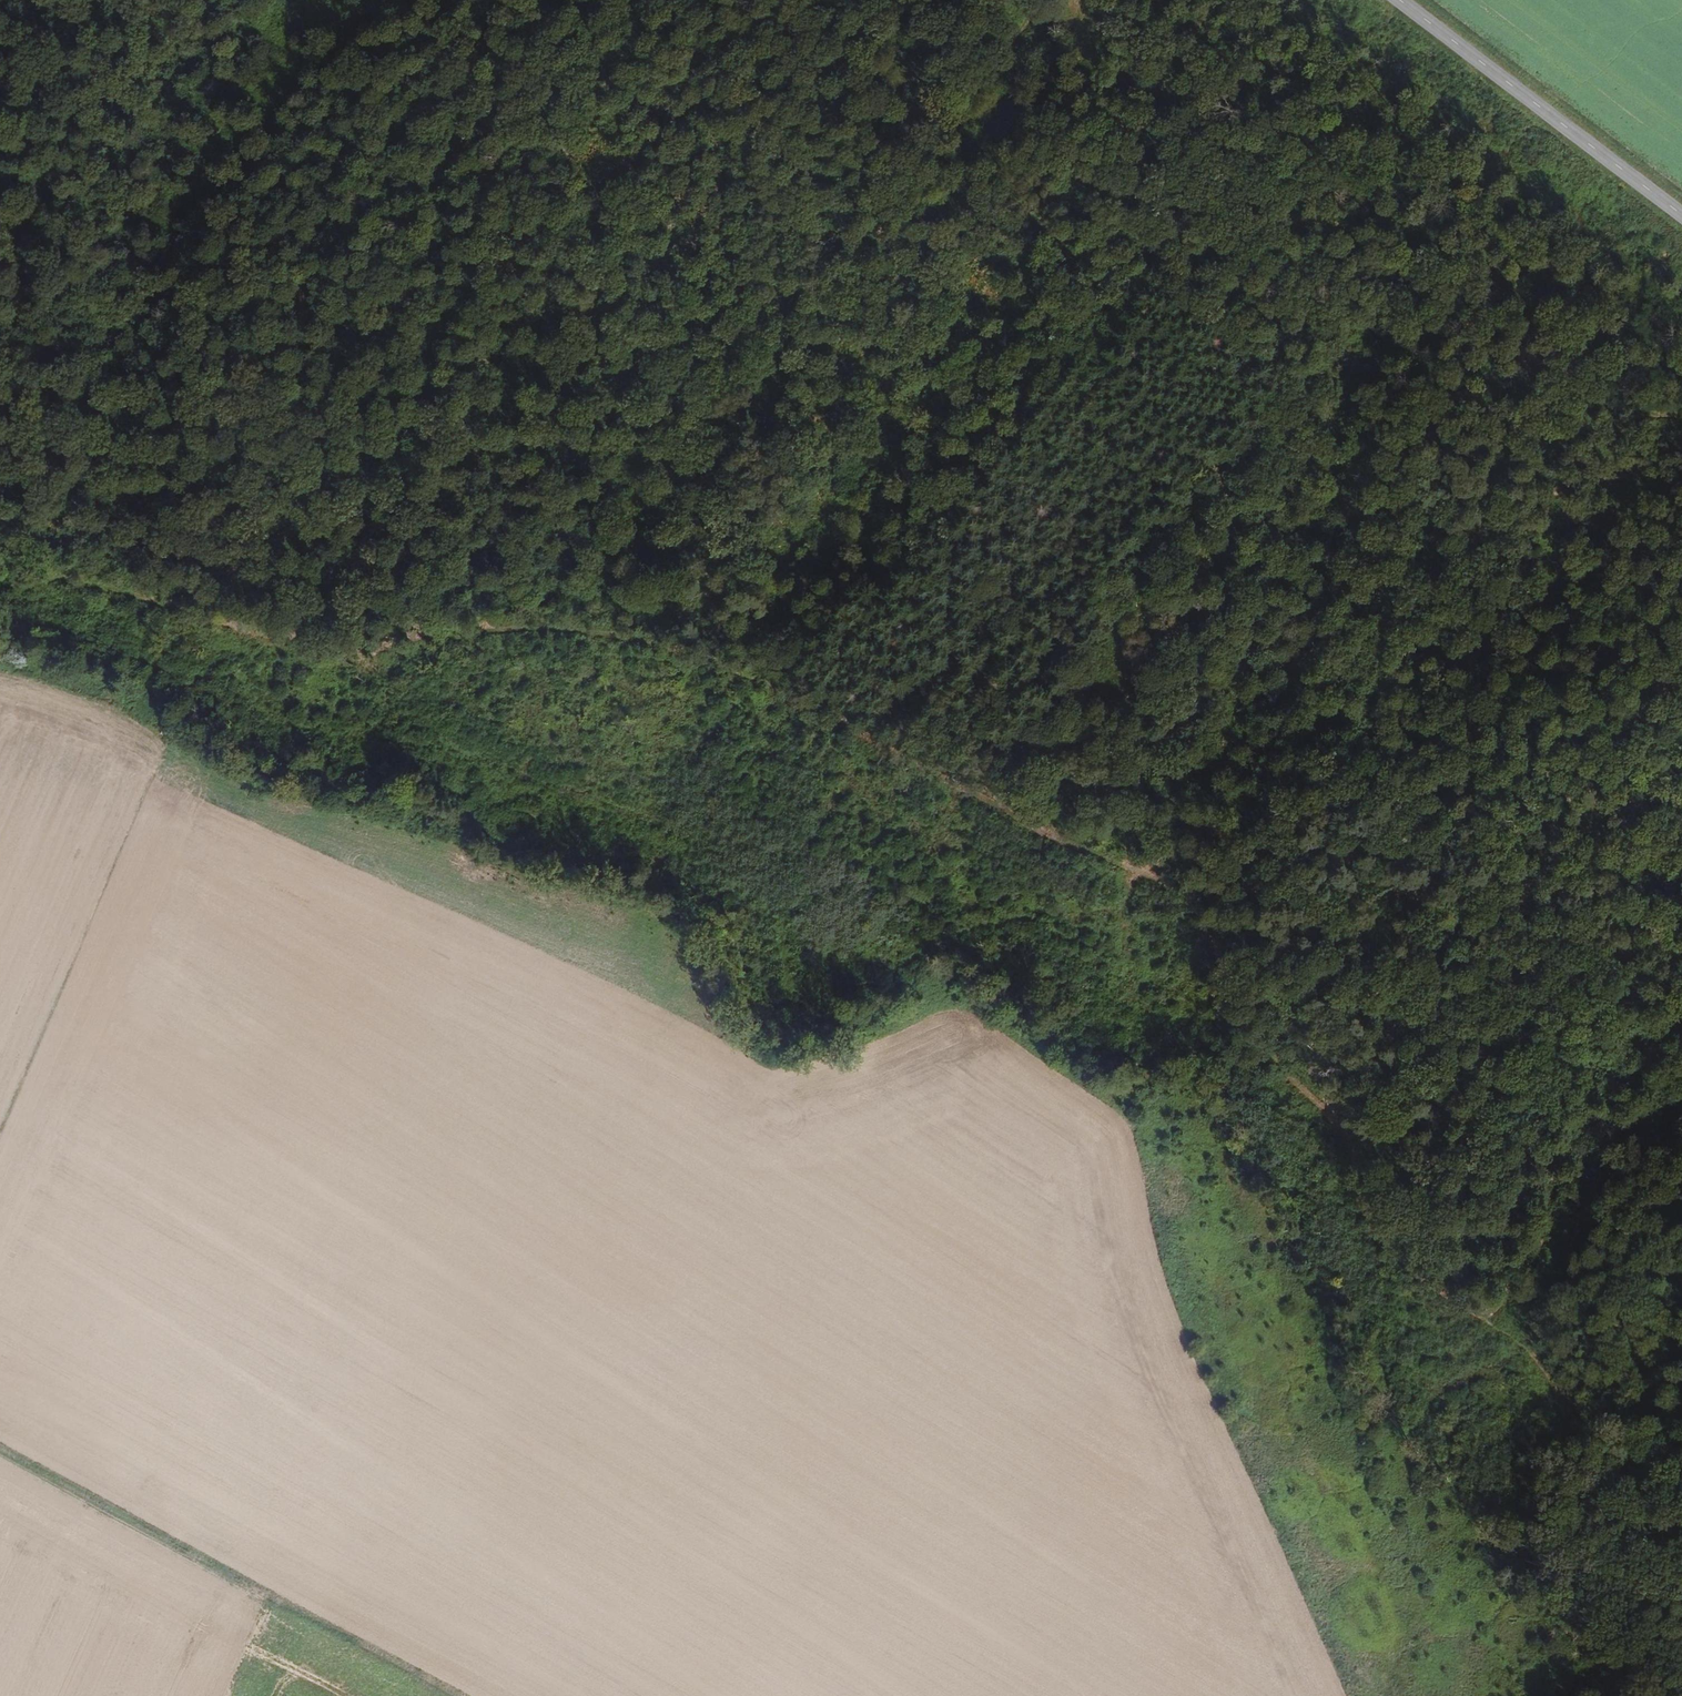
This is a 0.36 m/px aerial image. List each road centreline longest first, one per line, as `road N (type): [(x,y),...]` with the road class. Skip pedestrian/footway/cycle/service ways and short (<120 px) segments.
road 1 (residential): [(479,1695),(0,1450)]
road 2 (track): [(315,0),(292,82),(220,161),(186,223),(93,224),(0,208)]
road 3 (secondary): [(1401,0),(1681,215)]

